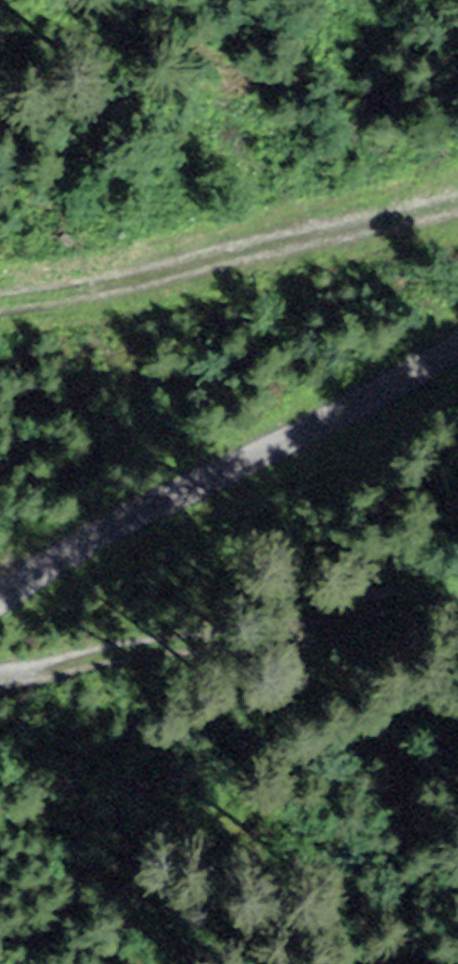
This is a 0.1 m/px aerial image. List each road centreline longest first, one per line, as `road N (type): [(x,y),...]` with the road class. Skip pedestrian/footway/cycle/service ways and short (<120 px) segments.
road 1 (unclassified): [(457,329),(90,538),(0,598)]
road 2 (track): [(0,291),(457,190)]
road 3 (track): [(457,630),(134,655),(0,674)]

